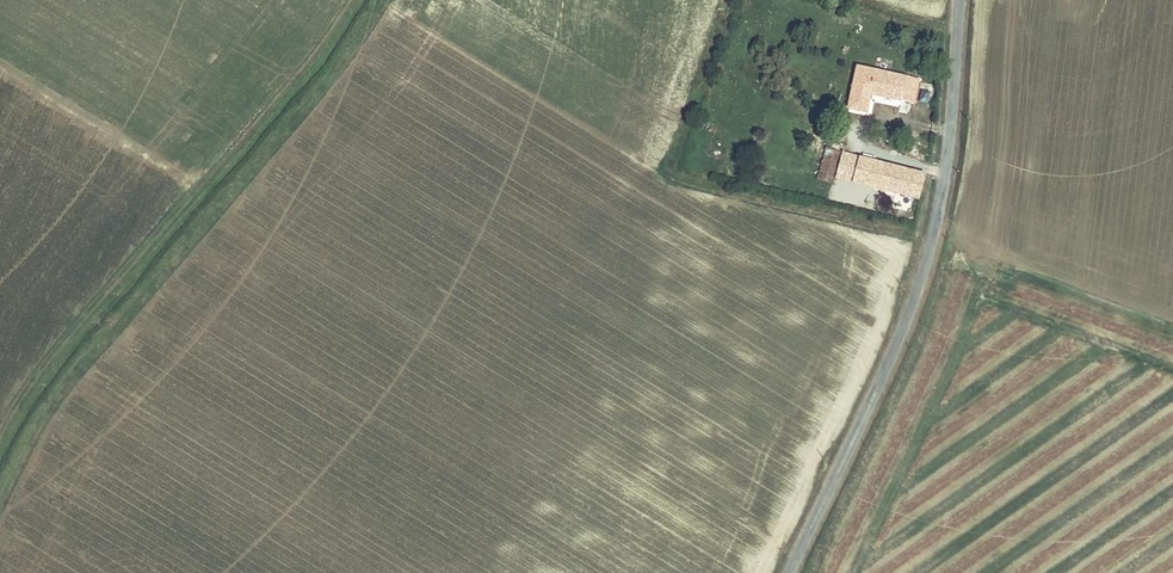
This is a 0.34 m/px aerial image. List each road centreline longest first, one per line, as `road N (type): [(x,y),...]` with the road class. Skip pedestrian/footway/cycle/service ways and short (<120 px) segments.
road 1 (tertiary): [(960,0),(950,163),(933,240),(913,302),(785,572)]

